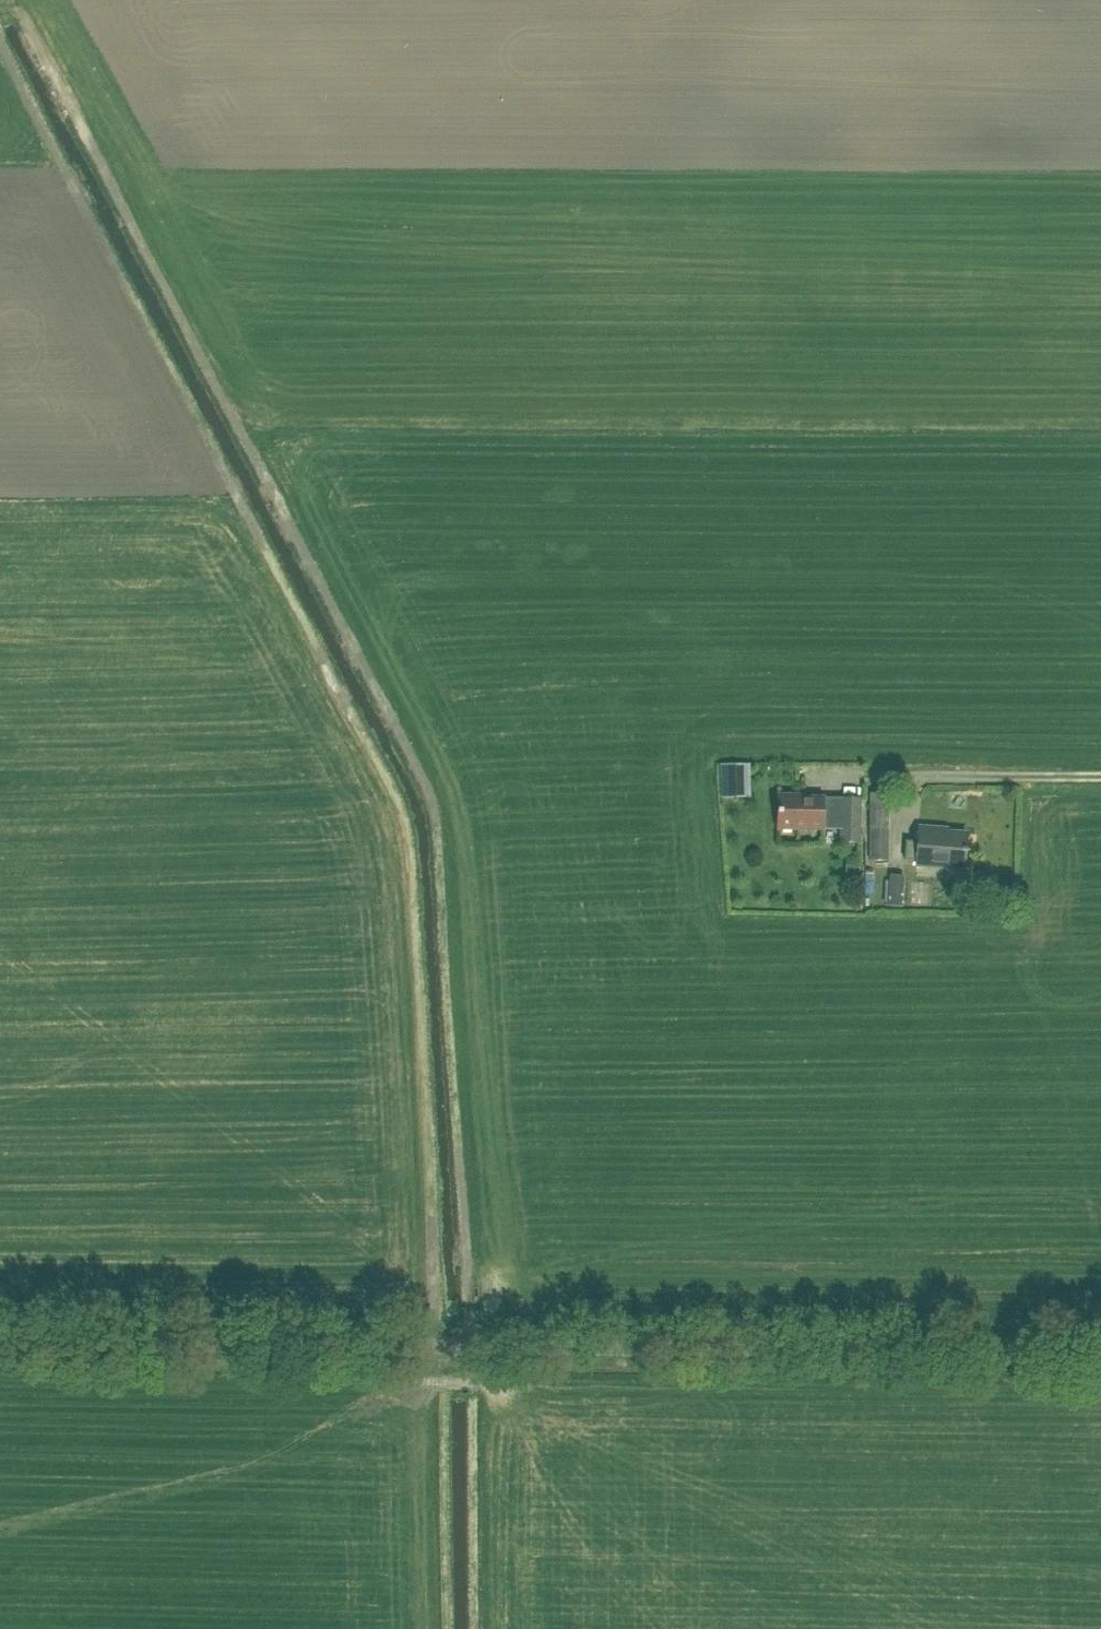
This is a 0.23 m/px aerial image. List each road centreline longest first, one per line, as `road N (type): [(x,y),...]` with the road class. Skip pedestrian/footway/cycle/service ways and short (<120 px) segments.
road 1 (unclassified): [(0,1341),(1100,1350)]
road 2 (track): [(1100,778),(803,778)]

